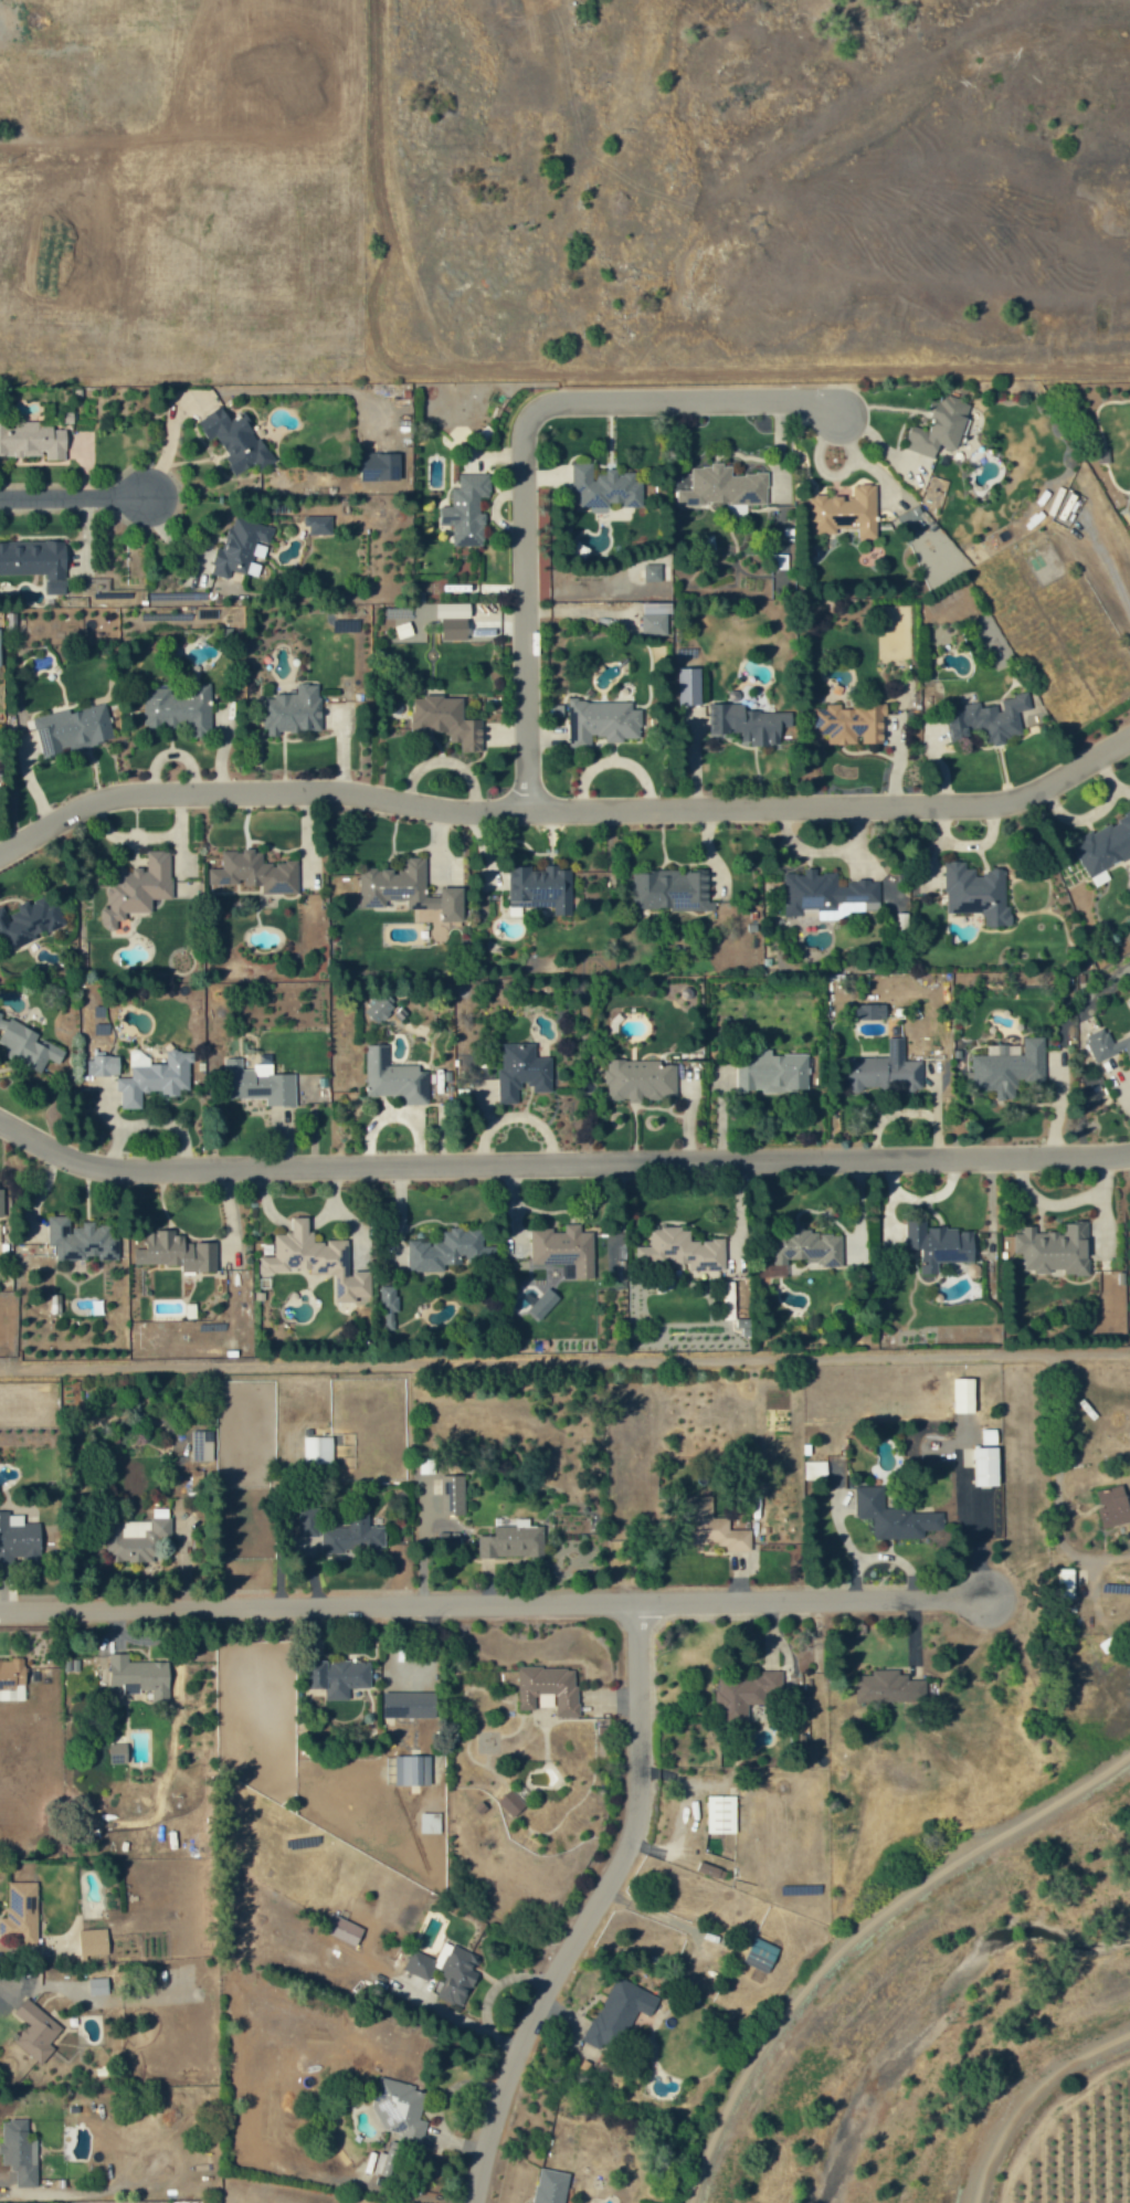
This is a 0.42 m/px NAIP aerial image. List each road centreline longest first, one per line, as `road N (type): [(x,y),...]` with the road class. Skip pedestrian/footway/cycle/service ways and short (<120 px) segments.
road 1 (residential): [(0,856),(116,799),(351,797),(479,815),(982,807),(1026,795),(1129,738)]
road 2 (residential): [(0,1119),(110,1172),(1075,1162),(1129,1153)]
road 3 (residential): [(0,1610),(986,1599)]
road 4 (residential): [(531,809),(517,467),(527,415),(555,402),(810,403),(841,417)]
road 5 (residential): [(638,1605),(631,1847),(497,2115),(470,2202)]
road 6 (residential): [(1005,402),(1129,606)]
road 7 (residential): [(0,493),(142,492)]

